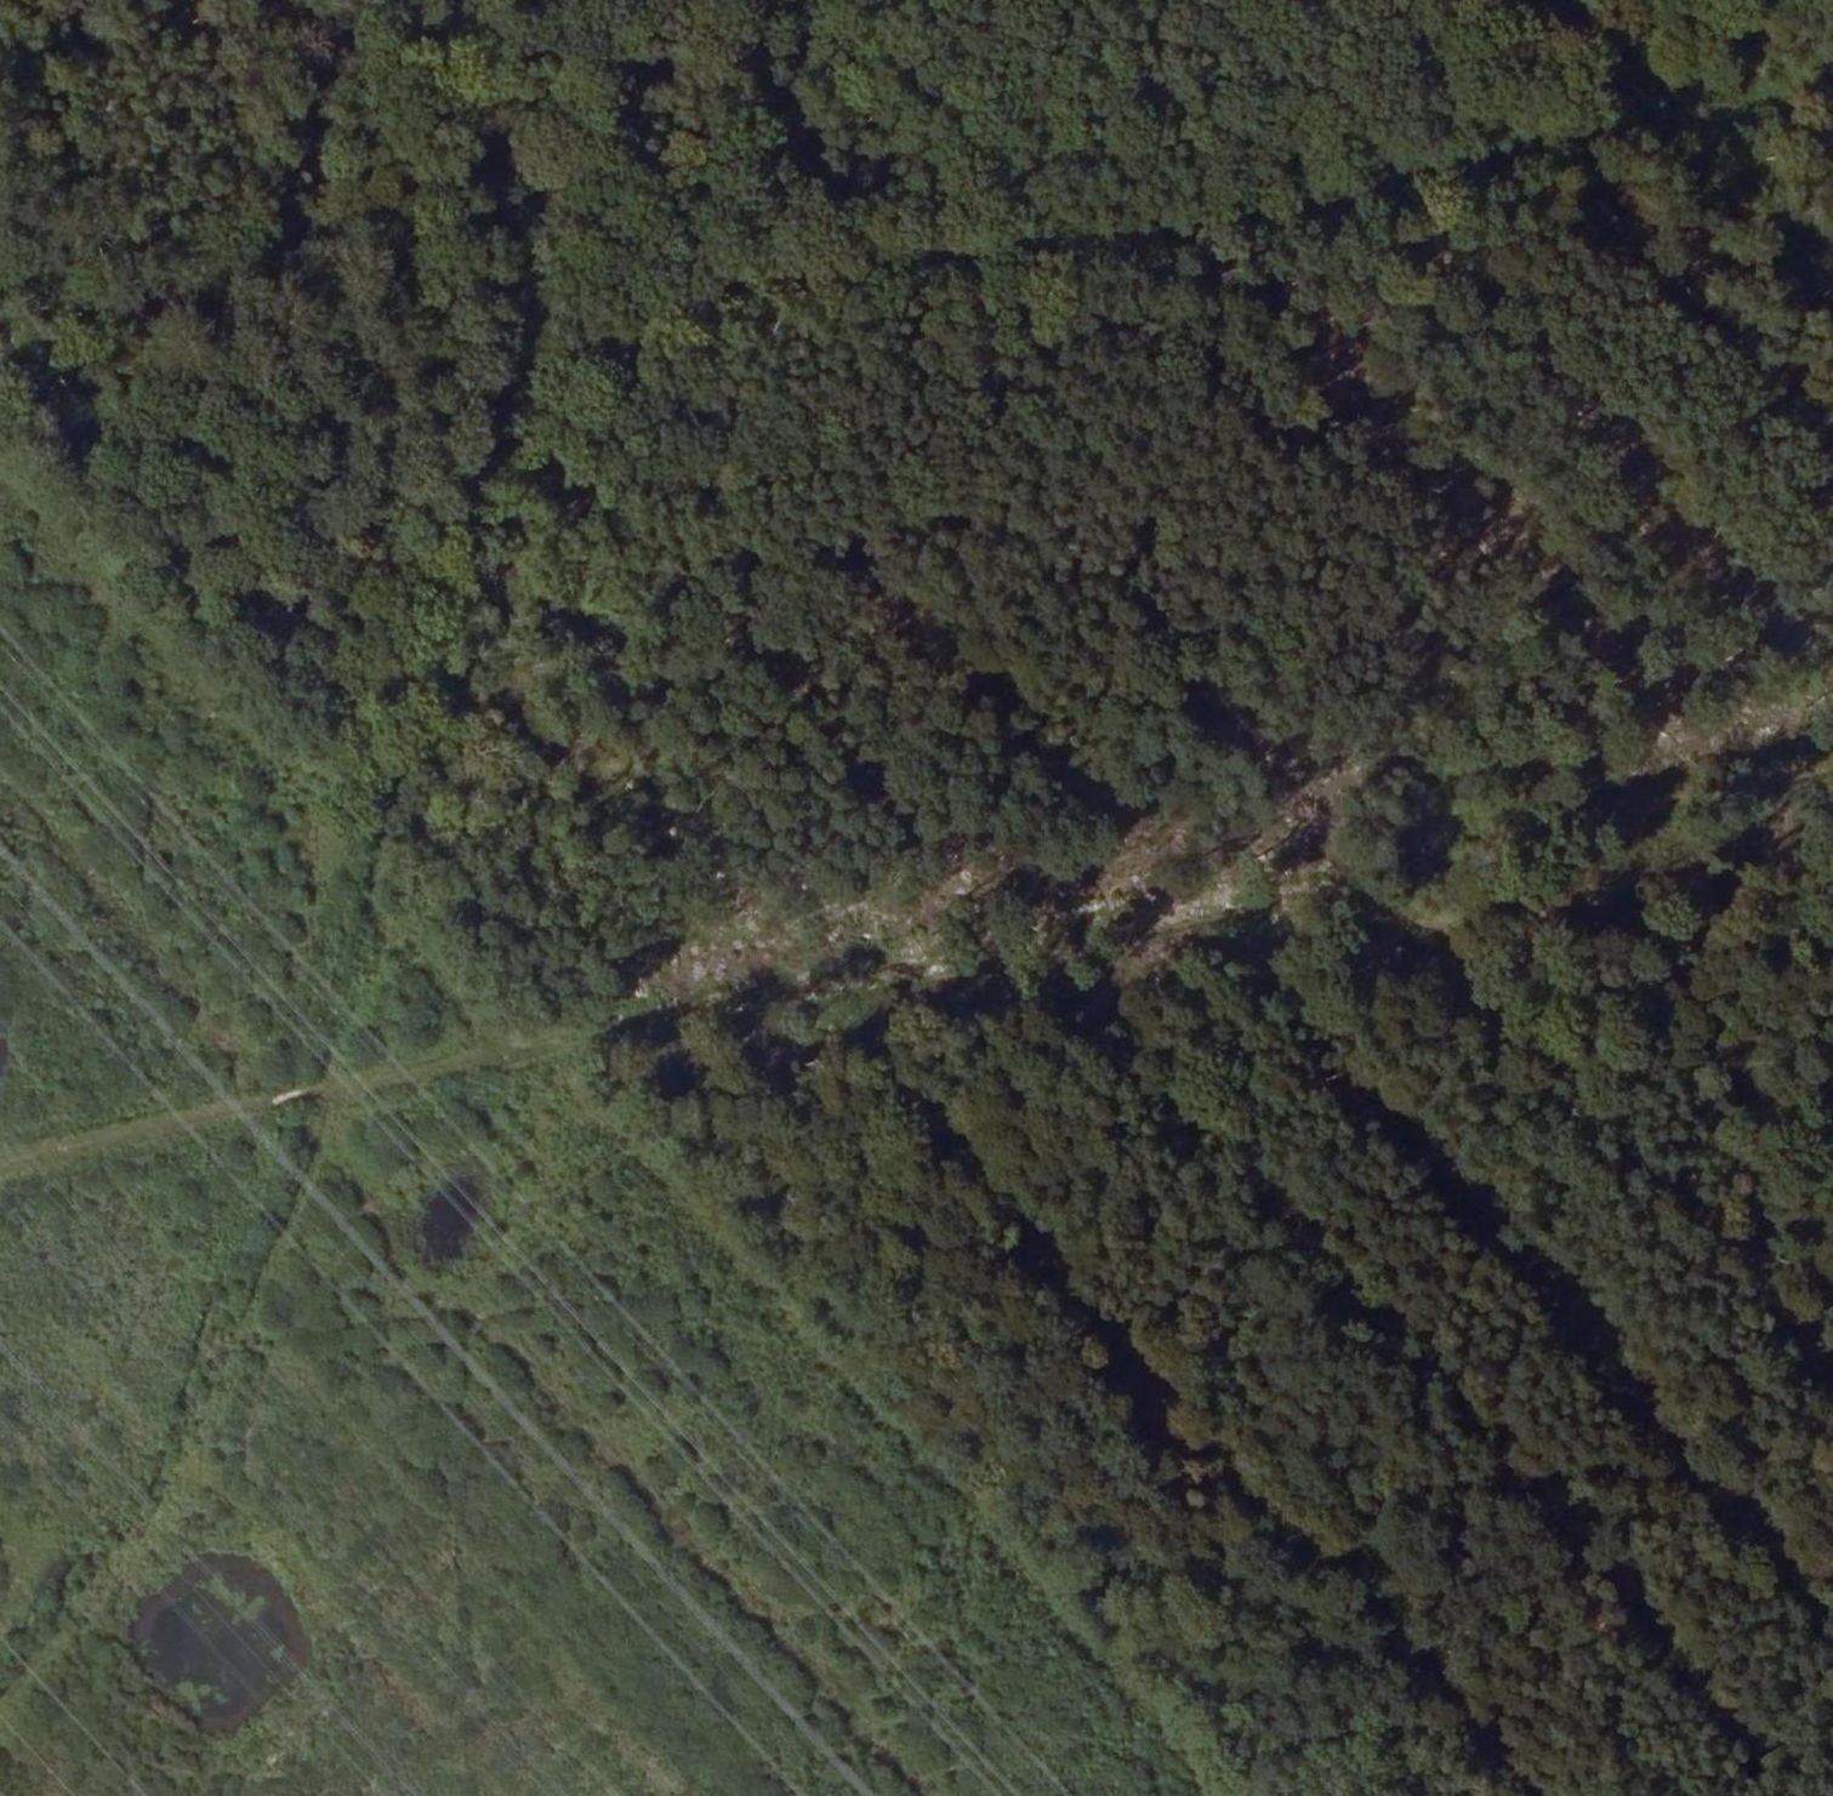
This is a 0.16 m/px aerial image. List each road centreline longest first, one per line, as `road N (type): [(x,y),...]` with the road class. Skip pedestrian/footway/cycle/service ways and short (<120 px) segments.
road 1 (track): [(1832,754),(1535,817),(1511,877),(1428,919),(1378,913),(1329,888),(0,1168)]
road 2 (track): [(1832,311),(1552,0)]

